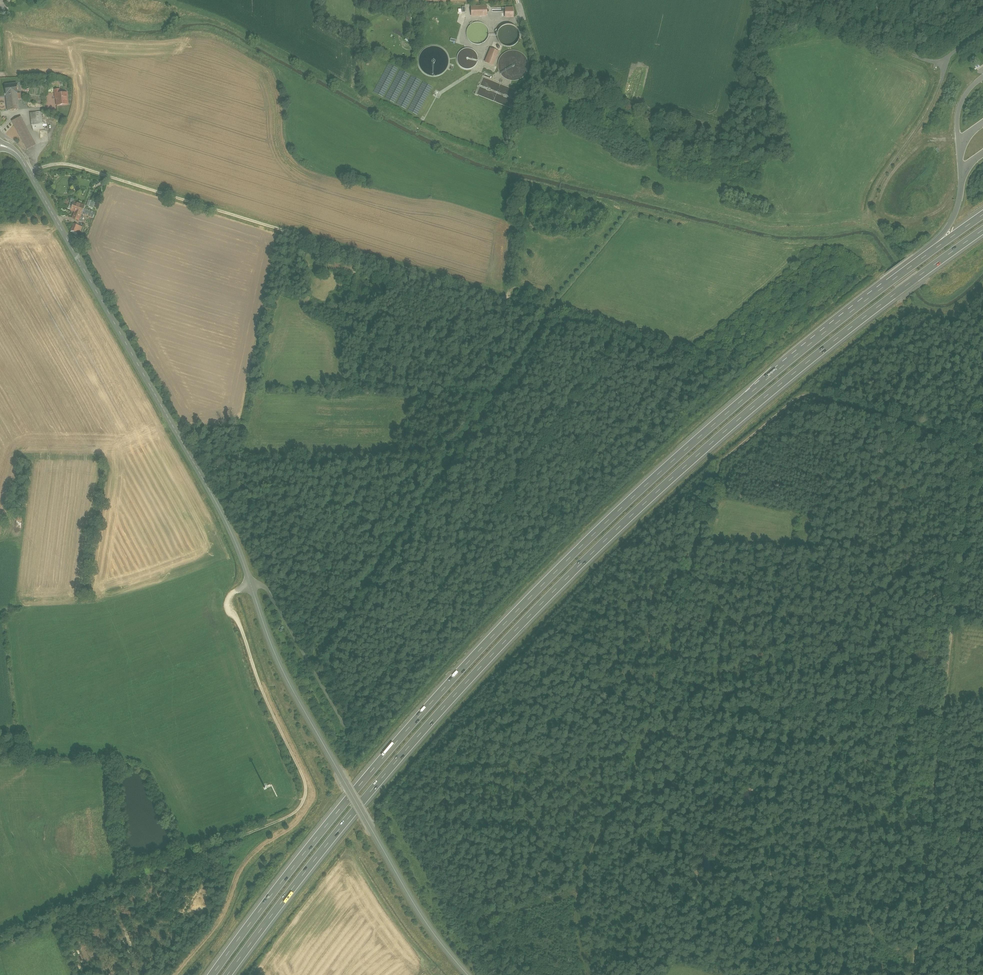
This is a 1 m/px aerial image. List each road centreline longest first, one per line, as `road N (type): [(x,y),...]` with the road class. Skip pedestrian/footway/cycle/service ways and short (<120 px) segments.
road 1 (motorway): [(982,216),(773,375),(550,577),(392,747),(212,974)]
road 2 (motorway): [(228,974),(364,799),(560,585),(783,384),(982,232)]
road 3 (track): [(31,176),(79,168),(684,355)]
road 4 (track): [(913,974),(973,444)]
road 5 (unclassified): [(0,146),(22,160),(230,530),(251,583)]
road 6 (unclassified): [(251,583),(295,694),(409,897),(467,974)]
road 7 (track): [(0,944),(277,821)]
road 8 (track): [(718,476),(725,461),(809,396),(980,447)]
road 9 (unclassified): [(277,821),(301,804),(305,785),(230,611),(233,594),(251,583)]
road 10 (track): [(895,249),(872,218),(874,197),(943,81)]
road 11 (unclassified): [(944,65),(771,0)]
road 12 (unclassified): [(251,583),(273,598),(343,724)]

